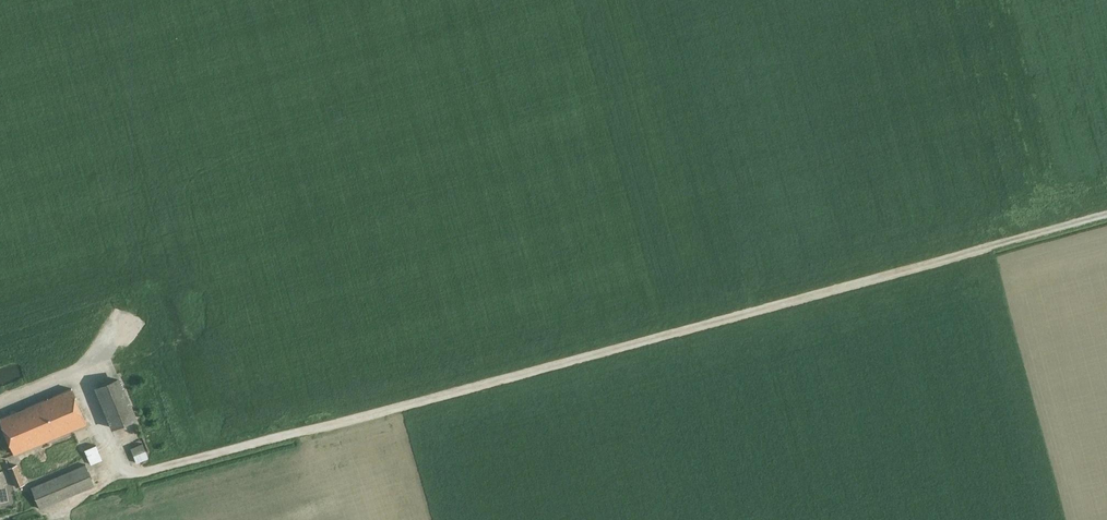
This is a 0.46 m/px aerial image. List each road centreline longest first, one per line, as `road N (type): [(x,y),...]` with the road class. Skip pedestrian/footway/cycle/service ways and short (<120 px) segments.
road 1 (track): [(1106,213),(153,469)]

